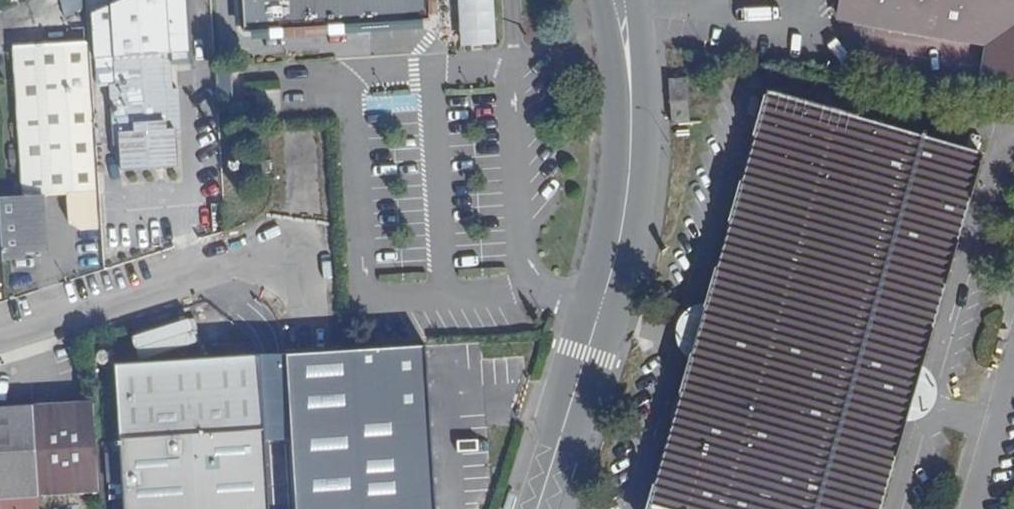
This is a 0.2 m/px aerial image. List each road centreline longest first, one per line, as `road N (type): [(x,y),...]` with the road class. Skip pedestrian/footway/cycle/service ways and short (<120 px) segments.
road 1 (residential): [(614,0),(628,206),(538,508)]
road 2 (unclassified): [(0,338),(304,240),(310,365)]

